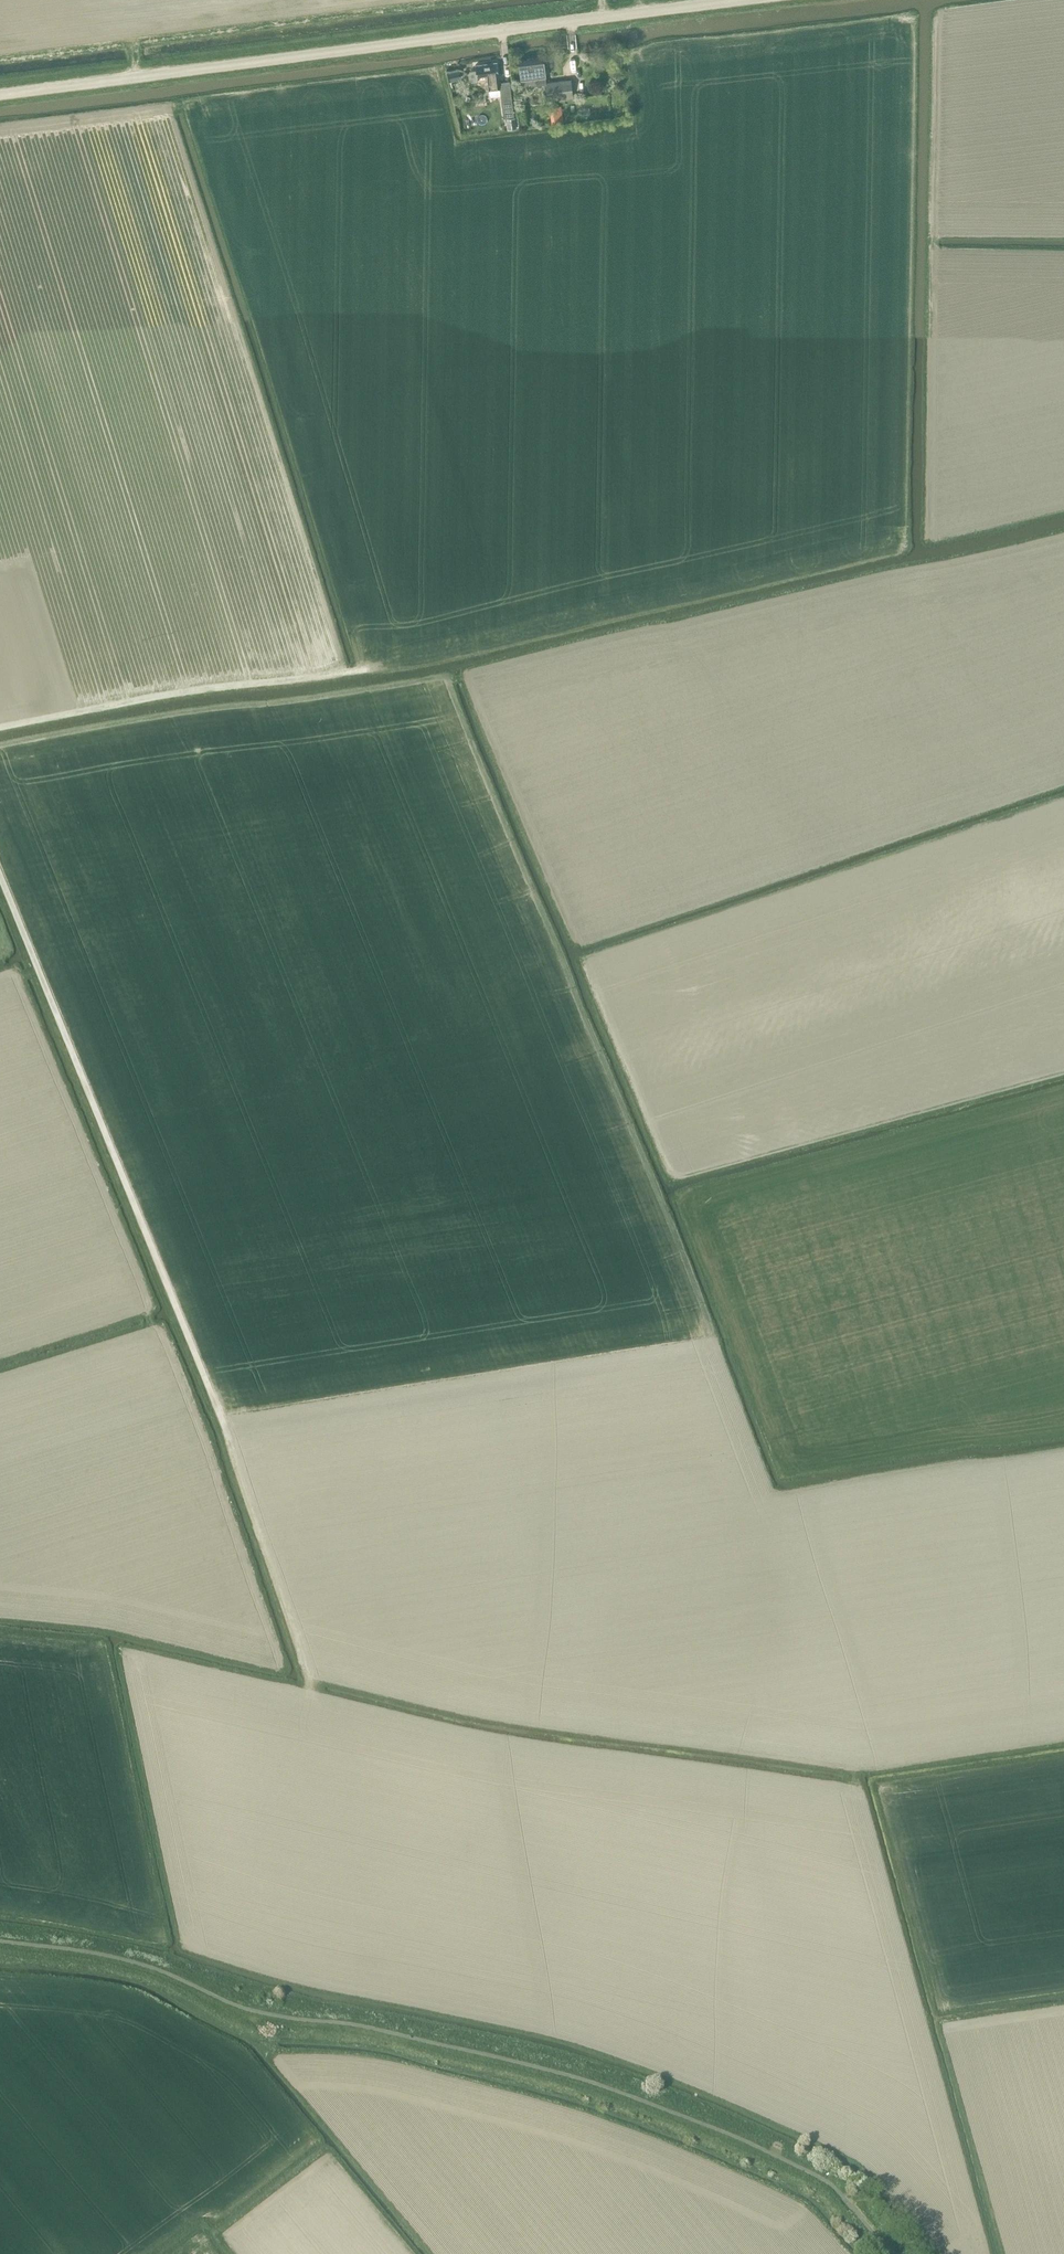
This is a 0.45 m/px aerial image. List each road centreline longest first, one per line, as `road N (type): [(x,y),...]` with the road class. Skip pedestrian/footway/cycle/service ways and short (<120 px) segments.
road 1 (tertiary): [(0,95),(745,0)]

